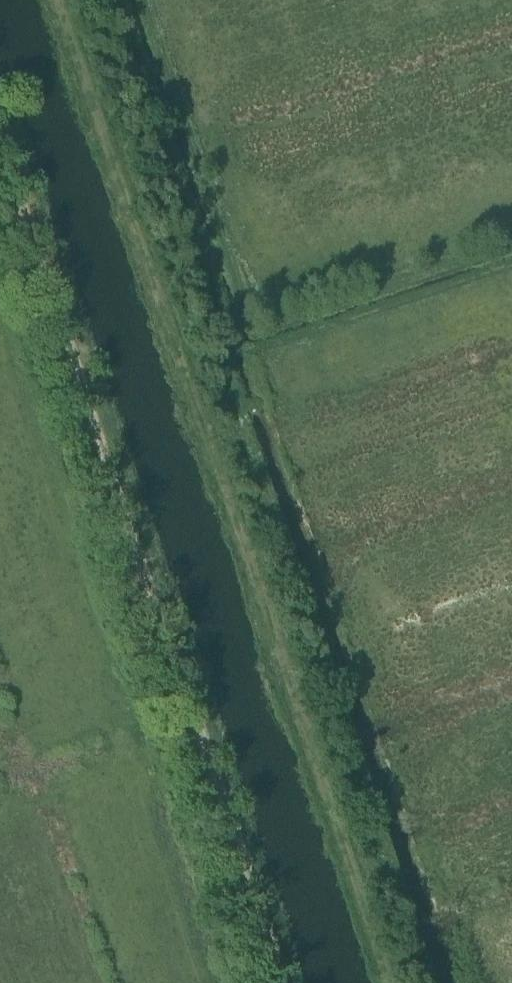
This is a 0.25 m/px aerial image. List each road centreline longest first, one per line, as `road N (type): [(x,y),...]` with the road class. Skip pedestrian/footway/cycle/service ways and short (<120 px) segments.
road 1 (track): [(61,0),(390,982)]
road 2 (track): [(279,982),(0,148)]

